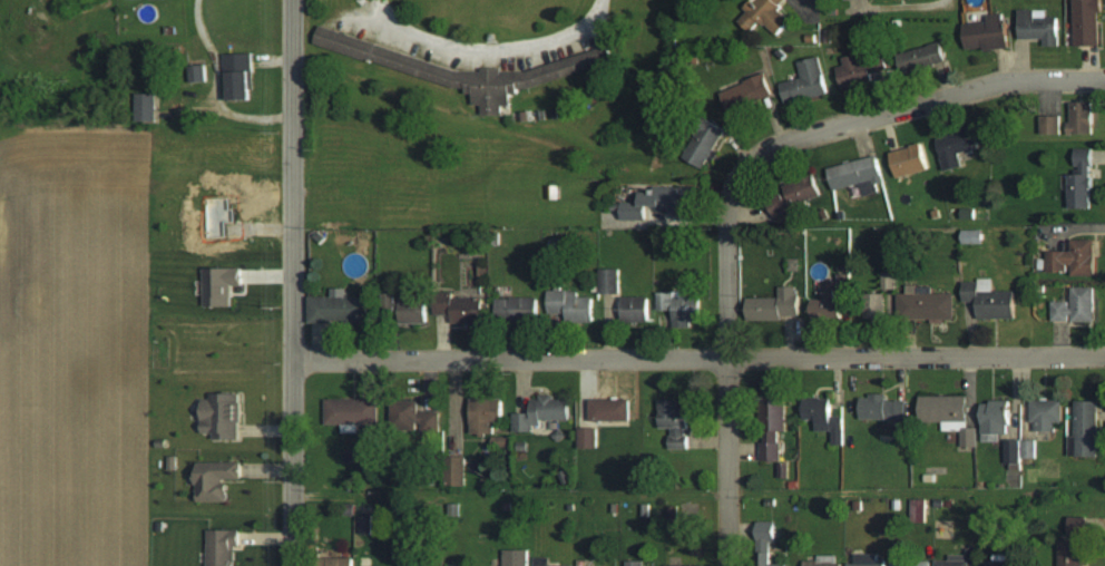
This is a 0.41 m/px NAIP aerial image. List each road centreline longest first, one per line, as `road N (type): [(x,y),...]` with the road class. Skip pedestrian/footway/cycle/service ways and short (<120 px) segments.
road 1 (residential): [(1104,358),(292,361)]
road 2 (residential): [(293,565),(292,0)]
road 3 (residential): [(725,231),(736,179),(788,140),(1000,82),(1104,80)]
road 4 (residential): [(728,565),(725,231)]
road 5 (residential): [(376,0),(378,23),(437,48),(510,57),(593,32),(606,0)]

